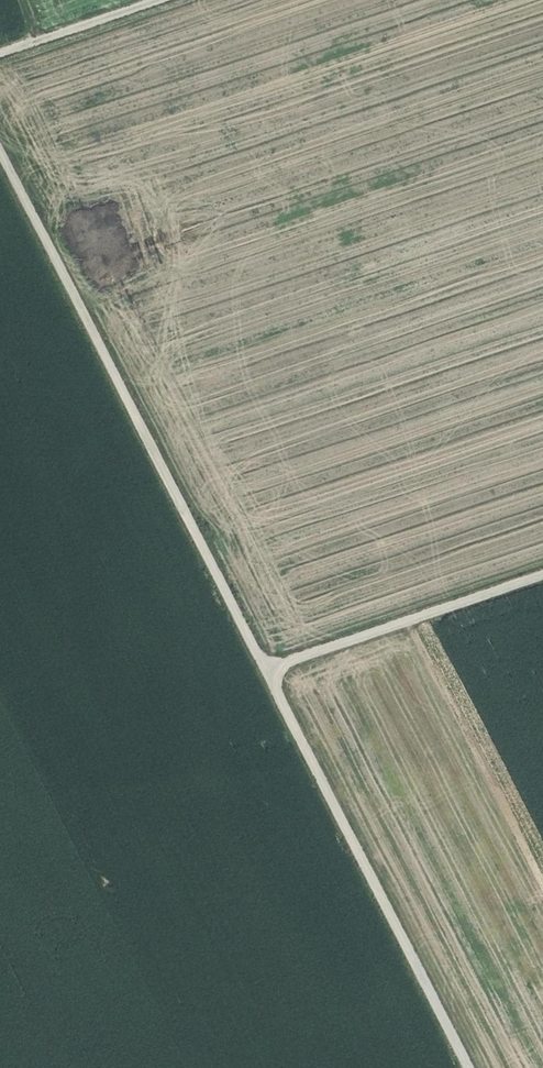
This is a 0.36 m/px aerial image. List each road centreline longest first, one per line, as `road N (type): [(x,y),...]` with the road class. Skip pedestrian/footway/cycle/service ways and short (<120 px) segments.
road 1 (unclassified): [(0,152),(267,669)]
road 2 (unclassified): [(267,669),(471,1067)]
road 3 (unclassified): [(542,575),(267,669)]
road 4 (unclassified): [(158,0),(0,55)]

